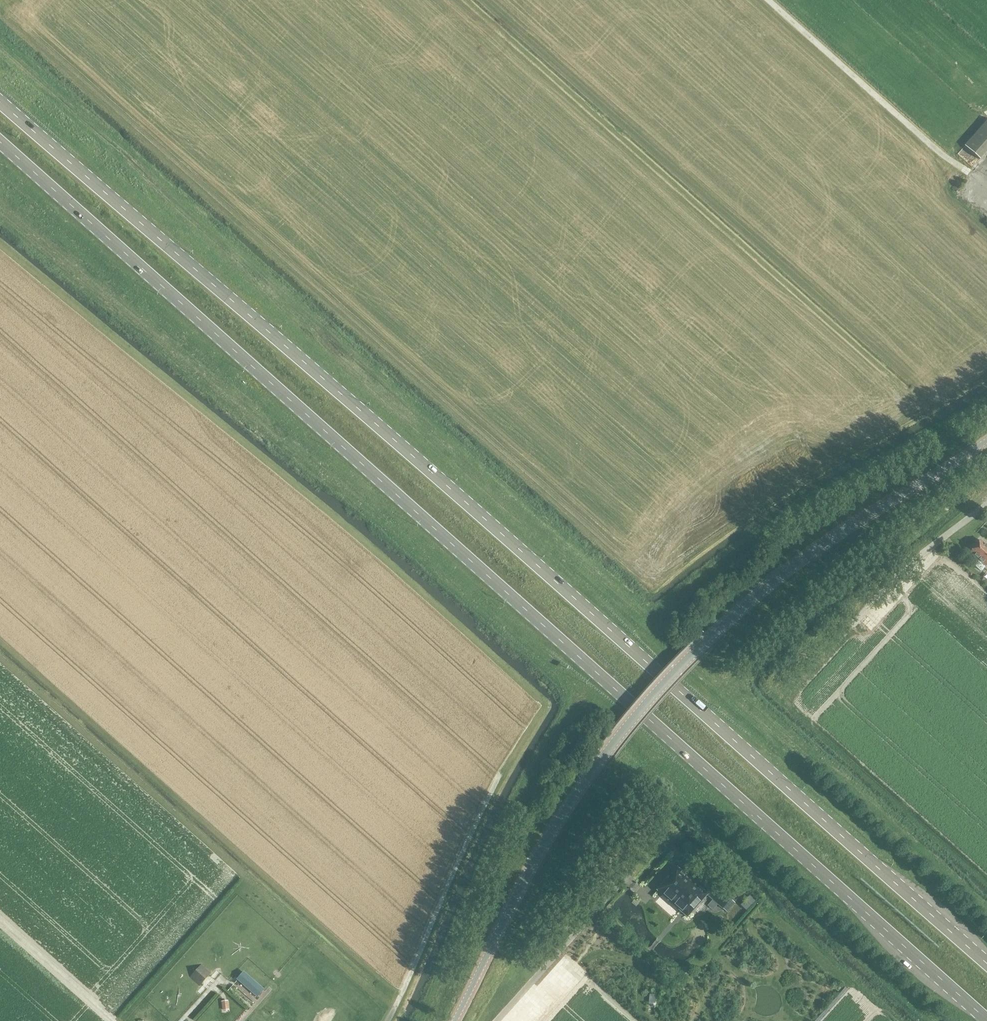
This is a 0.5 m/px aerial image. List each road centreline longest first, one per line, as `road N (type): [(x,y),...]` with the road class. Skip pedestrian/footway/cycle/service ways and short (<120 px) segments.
road 1 (primary): [(0,142),(986,1015)]
road 2 (primary): [(986,965),(0,98)]
road 3 (unclassified): [(456,1020),(570,805),(630,729),(718,633),(788,574),(986,439)]
road 4 (unclassified): [(497,1020),(621,885)]
road 5 (unclassified): [(851,626),(907,567),(986,505)]
road 6 (track): [(0,923),(110,1020)]

